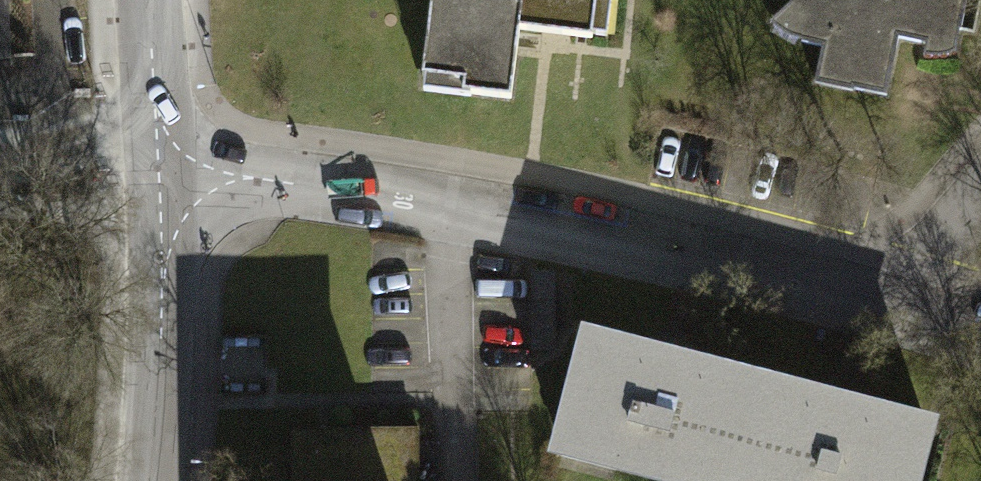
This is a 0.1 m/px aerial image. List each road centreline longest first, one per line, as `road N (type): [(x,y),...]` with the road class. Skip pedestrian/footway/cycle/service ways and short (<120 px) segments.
road 1 (residential): [(159,182),(253,179),(452,215),(868,314)]
road 2 (residential): [(152,480),(162,340),(159,182)]
road 3 (residential): [(159,182),(150,0)]
road 4 (residential): [(868,314),(980,192)]

